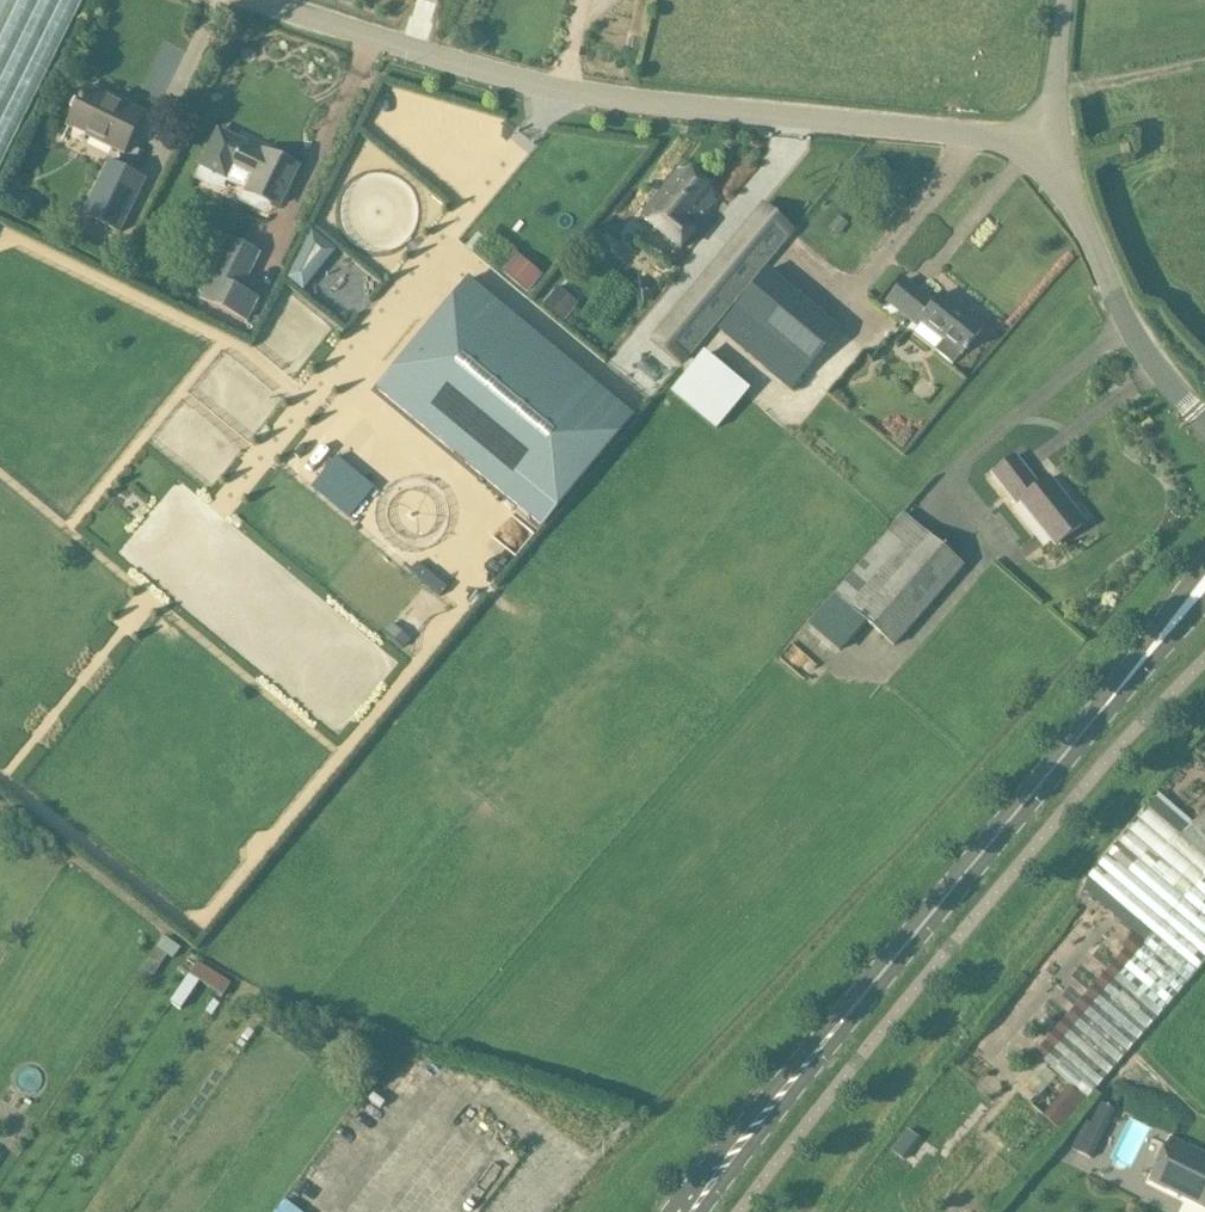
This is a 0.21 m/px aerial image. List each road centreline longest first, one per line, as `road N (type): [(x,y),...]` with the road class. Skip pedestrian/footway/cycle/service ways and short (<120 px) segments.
road 1 (unclassified): [(246,0),(512,82),(629,104),(1054,147)]
road 2 (secondary): [(683,1211),(1204,582)]
road 3 (unclassified): [(1204,425),(1104,288),(1067,207),(1054,147)]
road 4 (unclassified): [(1054,147),(1068,0)]

